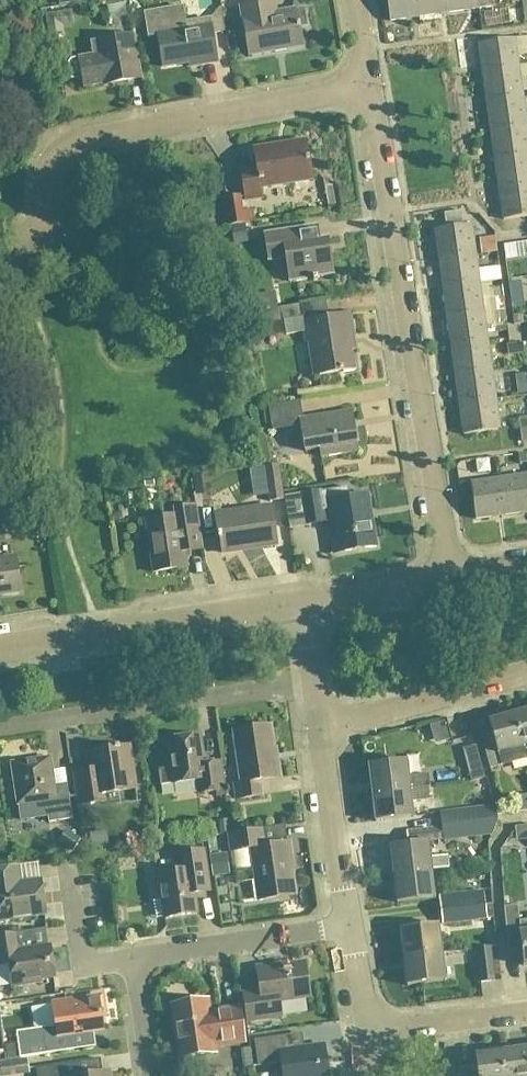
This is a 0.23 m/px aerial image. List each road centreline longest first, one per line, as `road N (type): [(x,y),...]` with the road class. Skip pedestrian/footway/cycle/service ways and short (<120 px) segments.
road 1 (residential): [(450,583),(370,90)]
road 2 (residential): [(0,246),(43,232),(45,178),(66,147),(370,90)]
road 3 (residential): [(0,651),(299,605)]
road 4 (residential): [(130,963),(349,928)]
road 5 (residential): [(315,730),(526,673)]
road 6 (residential): [(349,928),(315,730)]
road 7 (residential): [(367,1032),(526,1013)]
road 8 (residential): [(299,605),(450,583)]
road 9 (residential): [(130,963),(83,964),(66,868)]
road 10 (residential): [(315,730),(299,605)]

